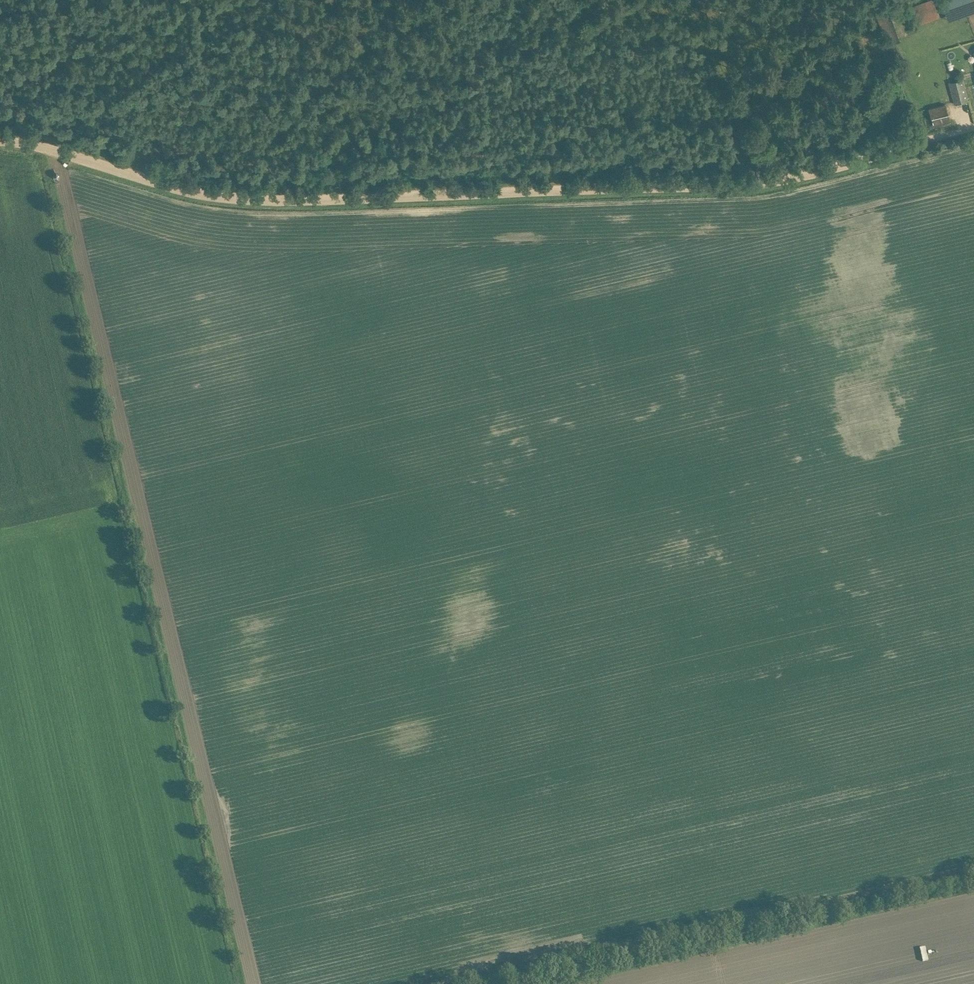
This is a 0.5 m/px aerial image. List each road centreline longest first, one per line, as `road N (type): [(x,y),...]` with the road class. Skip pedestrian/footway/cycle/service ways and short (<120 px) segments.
road 1 (track): [(7,143),(186,174),(254,197),(775,185),(973,129)]

